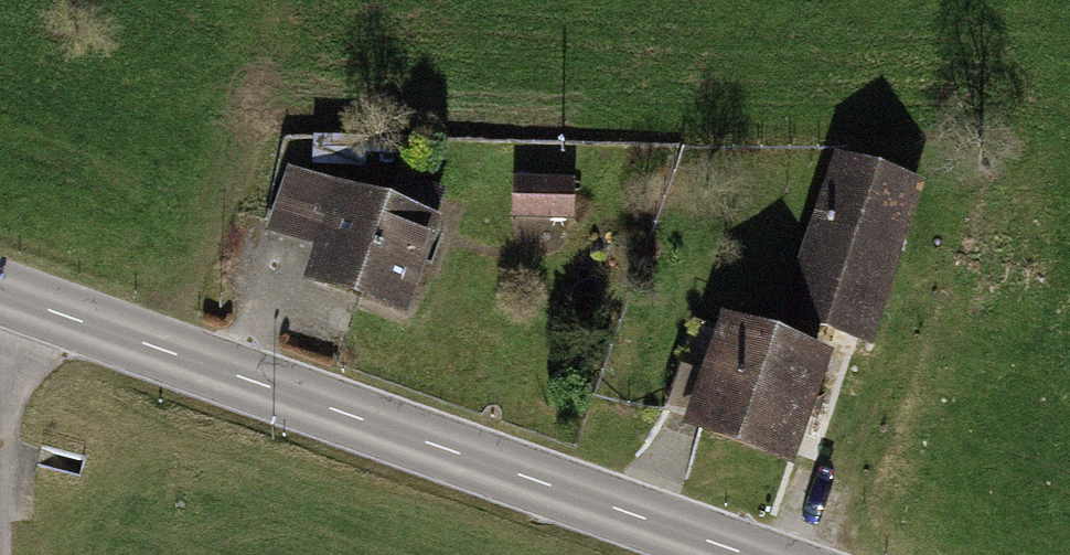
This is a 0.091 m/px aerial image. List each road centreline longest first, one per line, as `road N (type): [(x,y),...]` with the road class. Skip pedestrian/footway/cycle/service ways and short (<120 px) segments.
road 1 (tertiary): [(0,294),(742,554)]
road 2 (track): [(271,0),(265,122),(150,348)]
road 3 (track): [(0,432),(28,304)]

